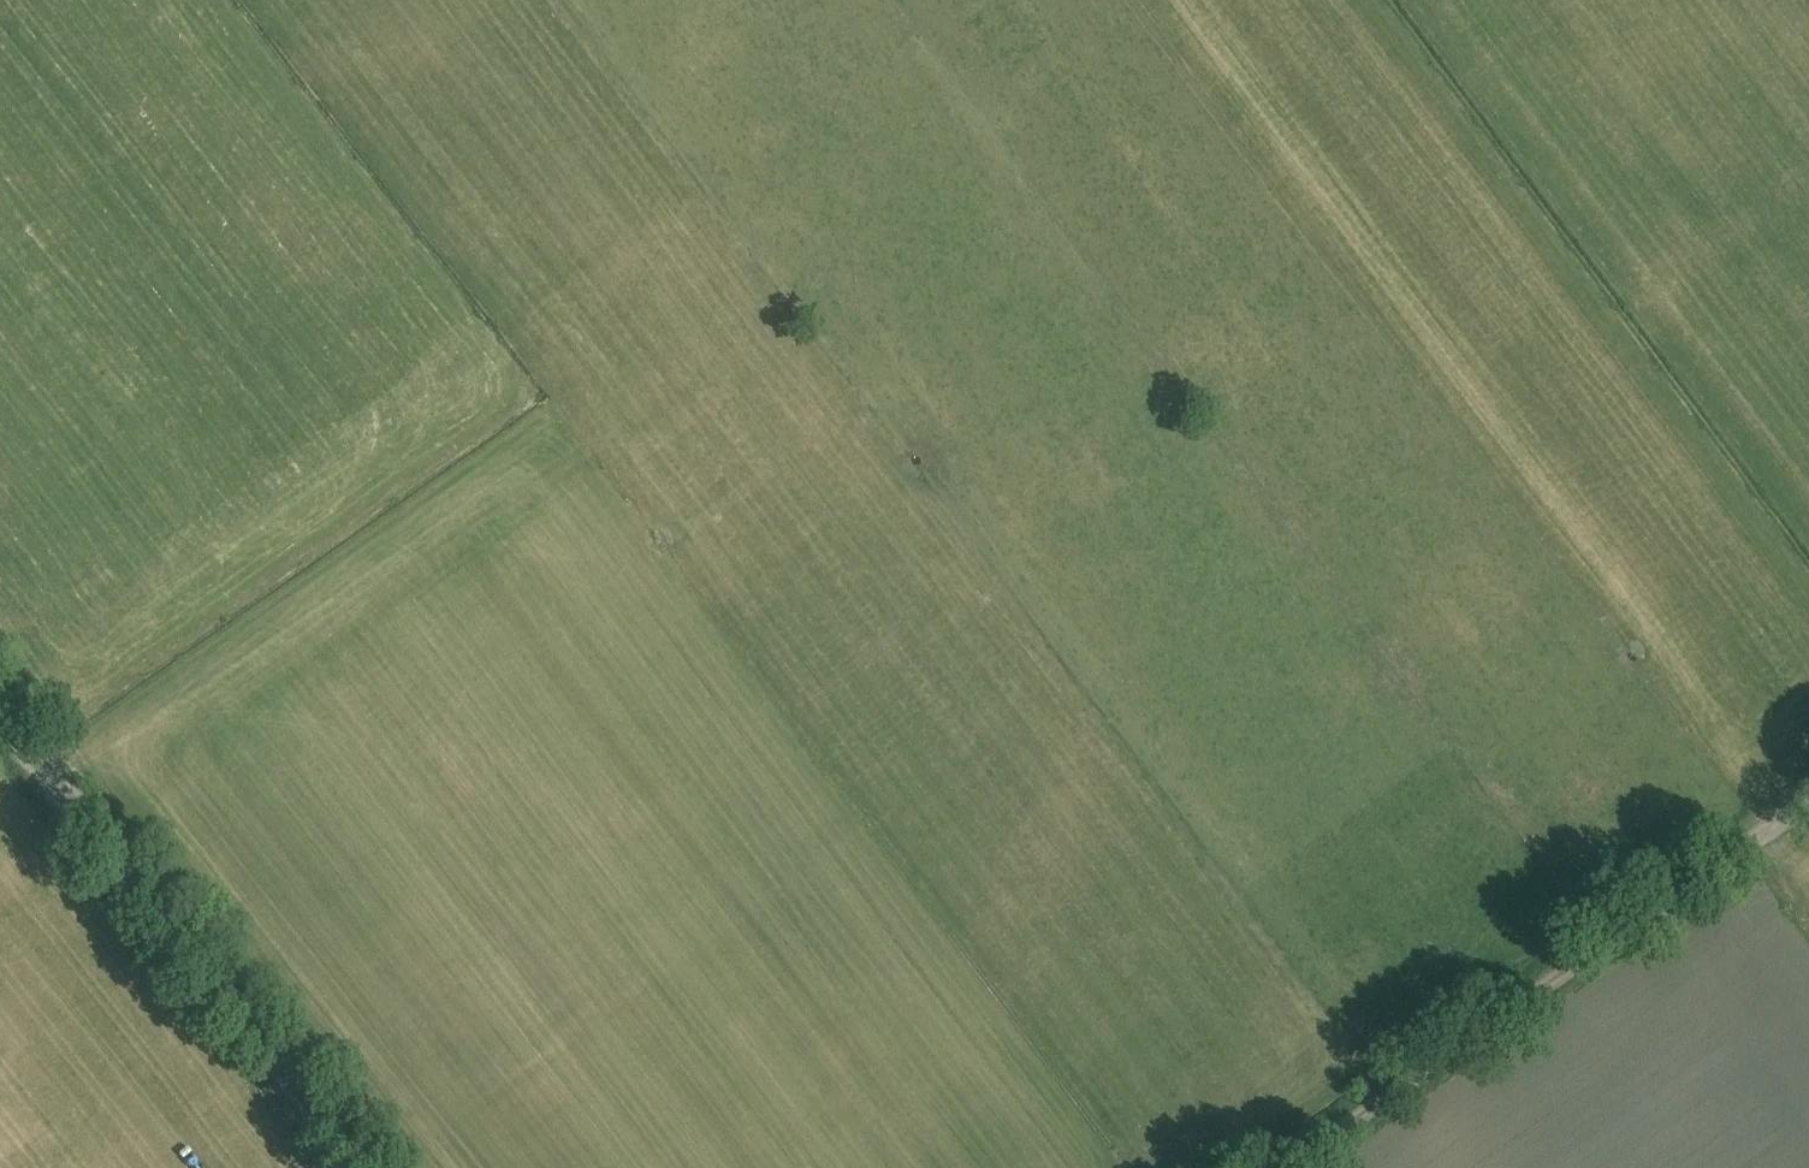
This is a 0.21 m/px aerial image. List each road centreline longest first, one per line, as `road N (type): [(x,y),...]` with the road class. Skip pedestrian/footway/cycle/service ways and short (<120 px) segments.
road 1 (track): [(1293,1167),(1808,801)]
road 2 (unclassified): [(363,1167),(0,704)]

